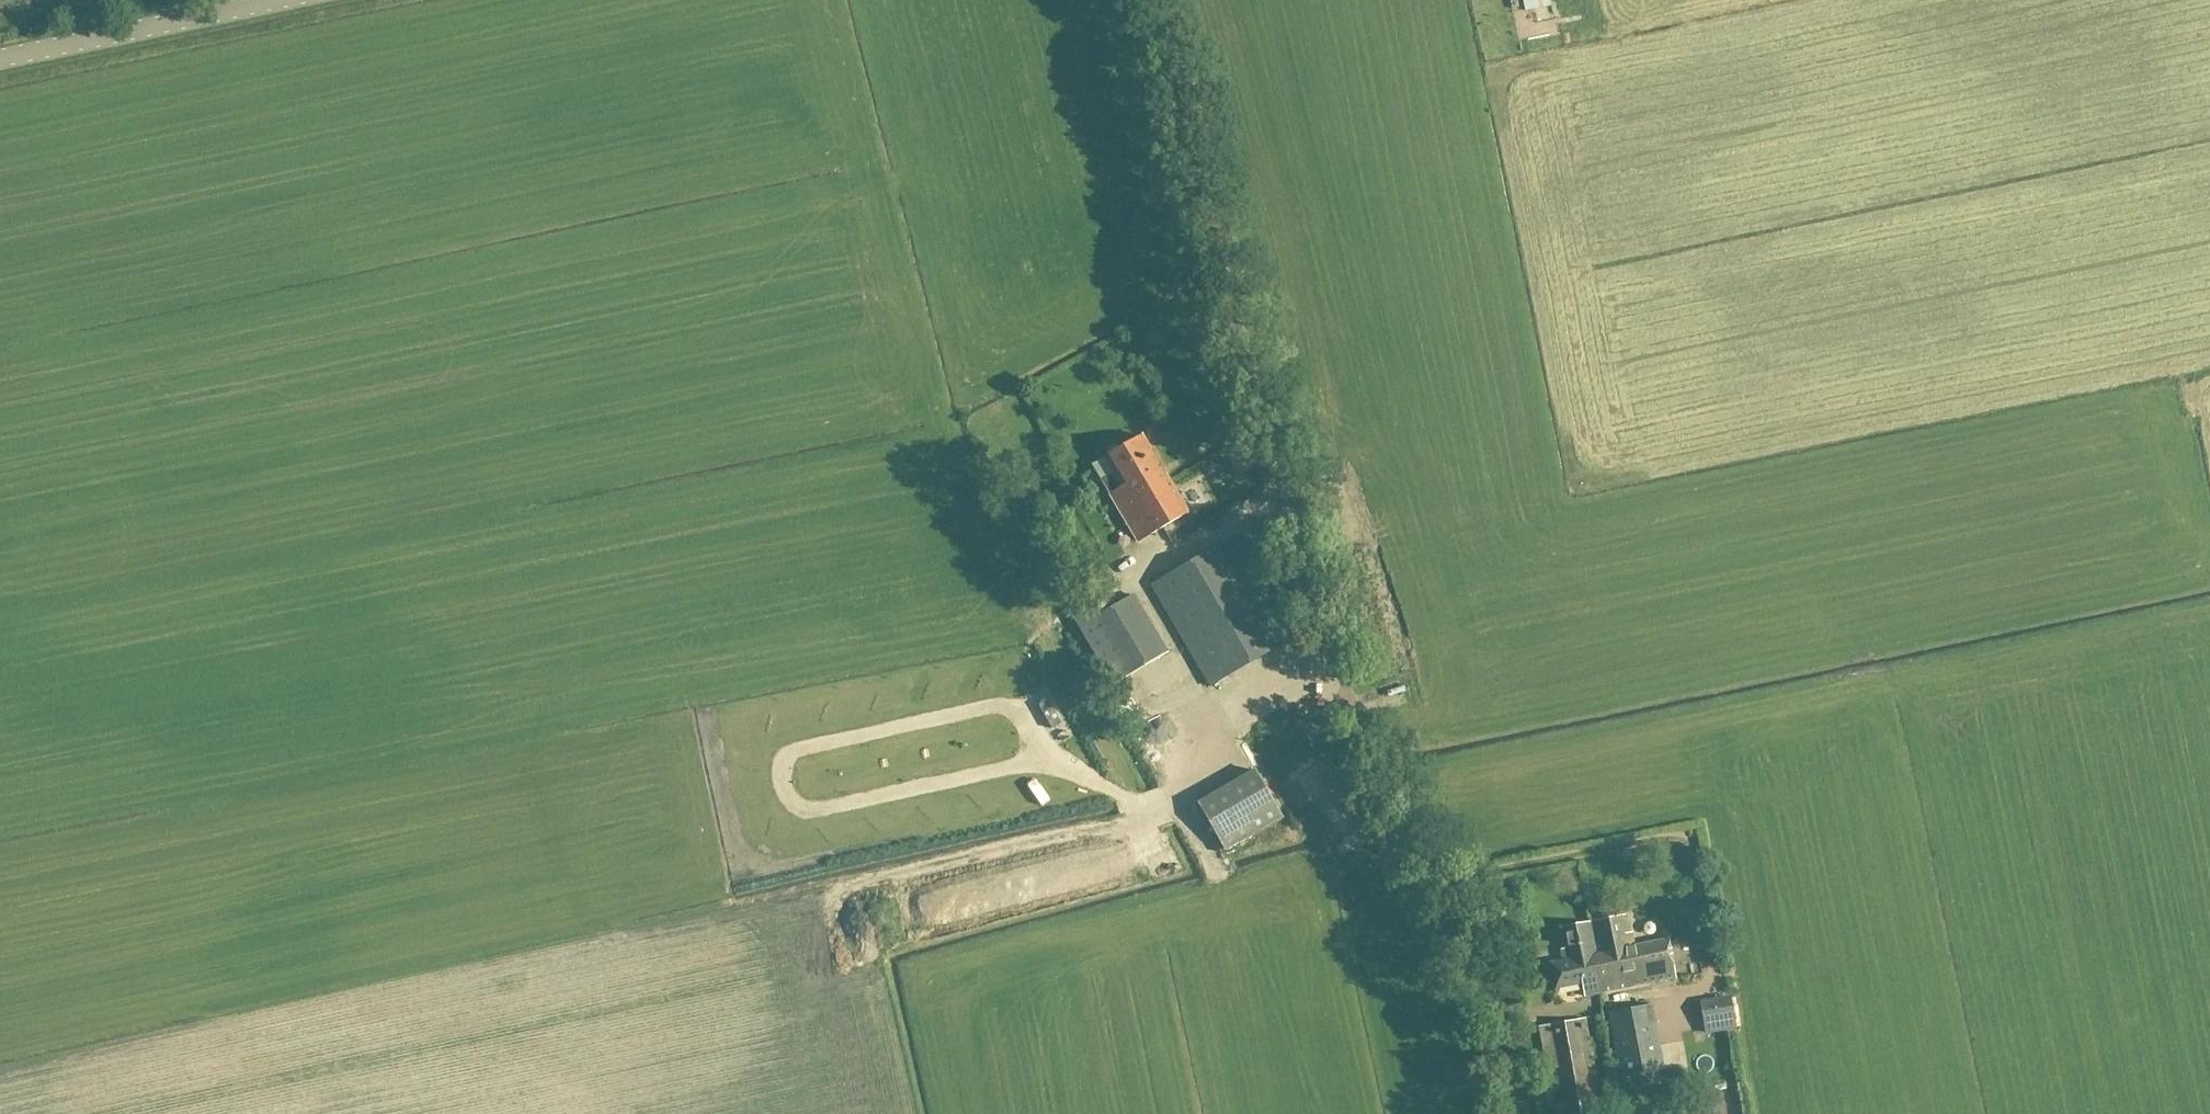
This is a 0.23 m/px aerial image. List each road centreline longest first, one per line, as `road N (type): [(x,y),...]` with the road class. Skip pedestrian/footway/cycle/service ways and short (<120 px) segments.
road 1 (unclassified): [(1713,987),(1546,1016),(1512,1009),(1496,989),(1395,788),(1357,689),(1161,0)]
road 2 (unclassified): [(0,61),(288,0)]

